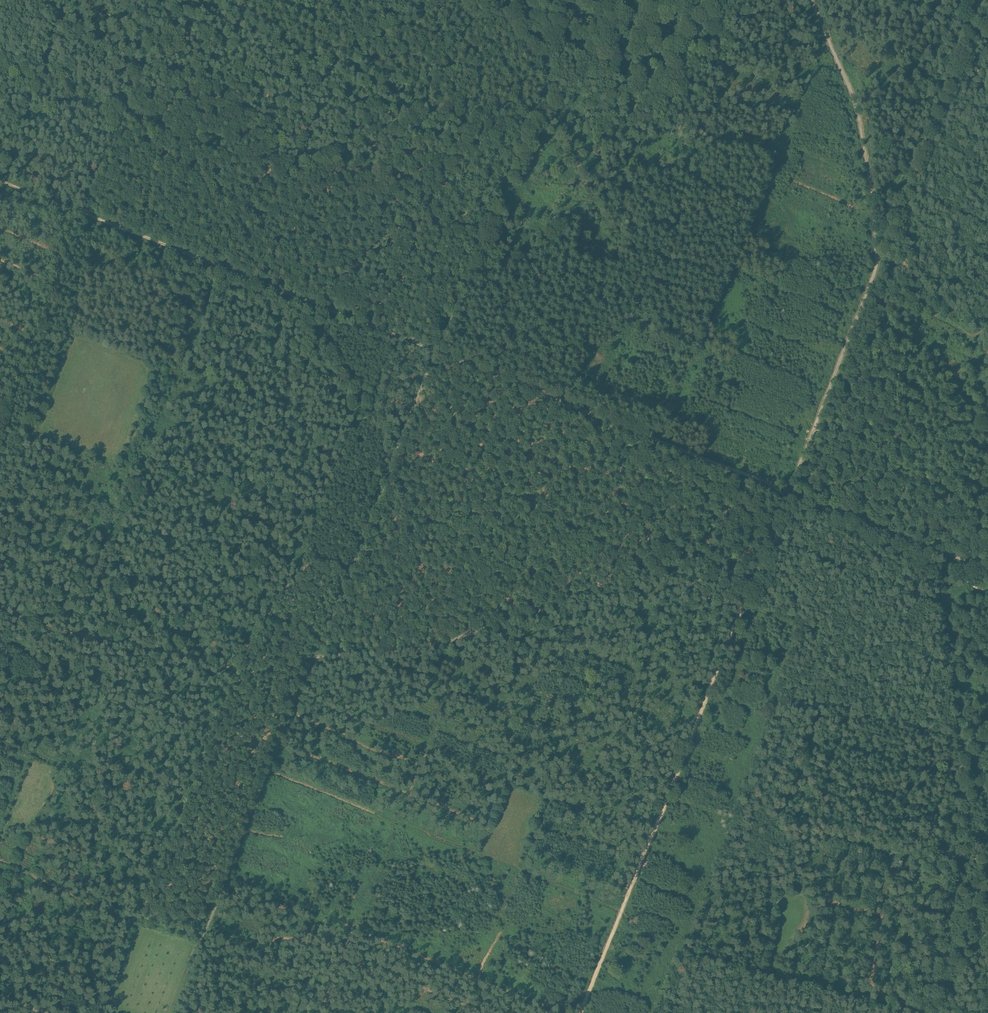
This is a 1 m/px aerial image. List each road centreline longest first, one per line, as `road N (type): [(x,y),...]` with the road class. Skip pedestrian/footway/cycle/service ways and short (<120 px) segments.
road 1 (track): [(788,489),(737,507),(592,586),(407,650),(240,667),(0,607)]
road 2 (track): [(168,1012),(436,360)]
road 3 (track): [(582,1012),(788,489)]
road 4 (track): [(405,225),(208,145),(97,41),(66,0)]
road 5 (track): [(82,210),(436,360)]
road 6 (track): [(608,56),(667,95),(682,119),(685,142),(676,165),(510,268),(470,275)]
road 7 (track): [(436,360),(788,489)]
road 8 (track): [(875,267),(981,0)]
road 9 (track): [(436,360),(547,100)]
road 10 (track): [(875,267),(859,117),(813,0)]
road 11 (track): [(788,489),(875,267)]
road 12 (track): [(0,415),(82,210)]
road 13 (track): [(788,489),(987,568)]
road 14 (track): [(320,1012),(397,824)]
road 15 (track): [(987,412),(973,338),(875,272)]
road 16 (track): [(662,441),(715,305)]
road 17 (track): [(82,210),(146,81)]

